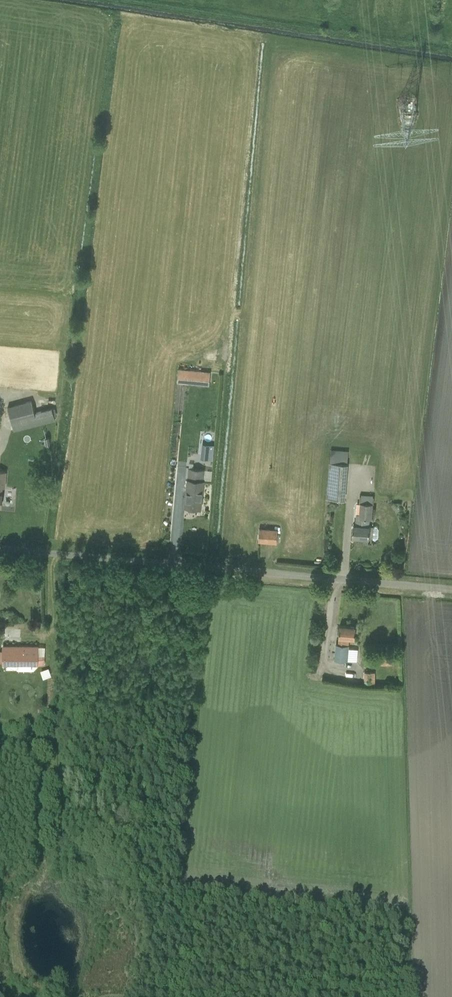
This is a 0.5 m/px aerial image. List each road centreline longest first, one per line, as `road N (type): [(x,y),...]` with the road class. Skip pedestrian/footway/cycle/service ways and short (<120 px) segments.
road 1 (unclassified): [(451,586),(0,546)]

